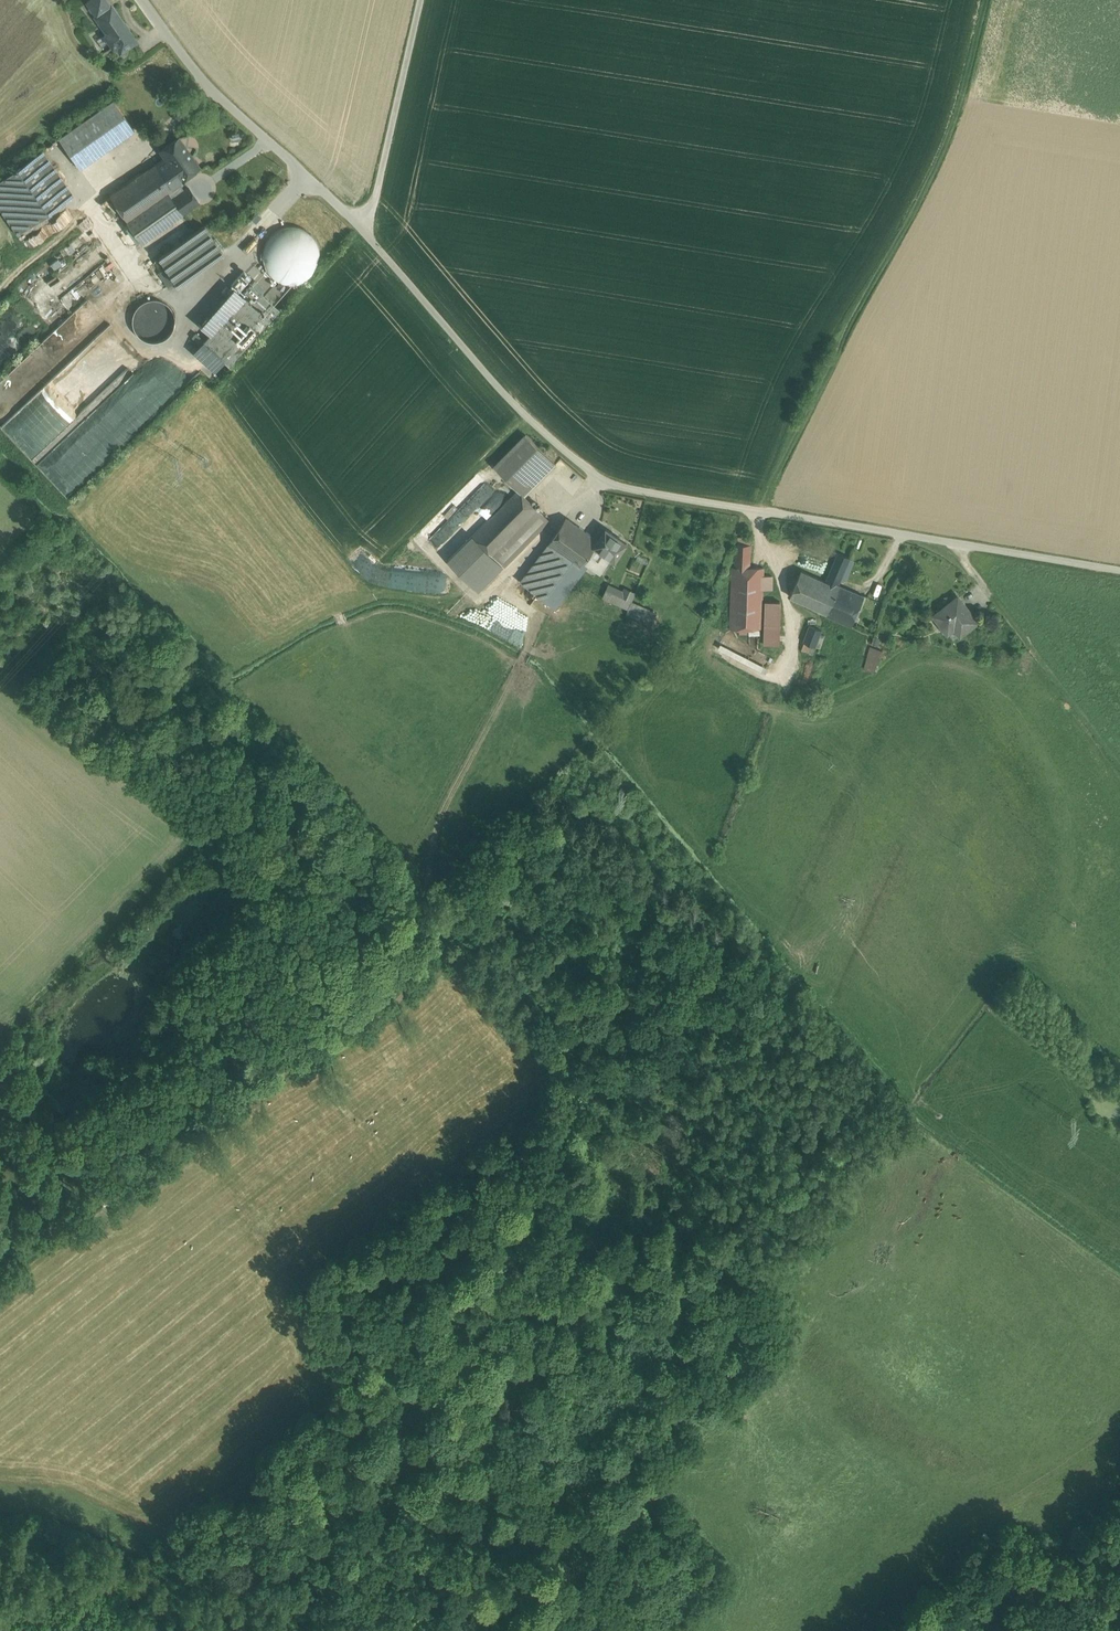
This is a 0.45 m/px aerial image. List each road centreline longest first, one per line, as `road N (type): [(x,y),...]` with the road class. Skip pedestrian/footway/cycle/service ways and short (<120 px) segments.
road 1 (unclassified): [(1119,566),(613,484),(526,413),(372,234)]
road 2 (track): [(461,963),(434,904),(433,856),(448,804),(531,646),(493,608),(421,599),(392,562),(400,541),(526,413)]
road 3 (unclassified): [(372,234),(199,70),(151,0)]
road 4 (unclassified): [(372,234),(424,0)]
road 5 (track): [(1119,760),(991,591)]

